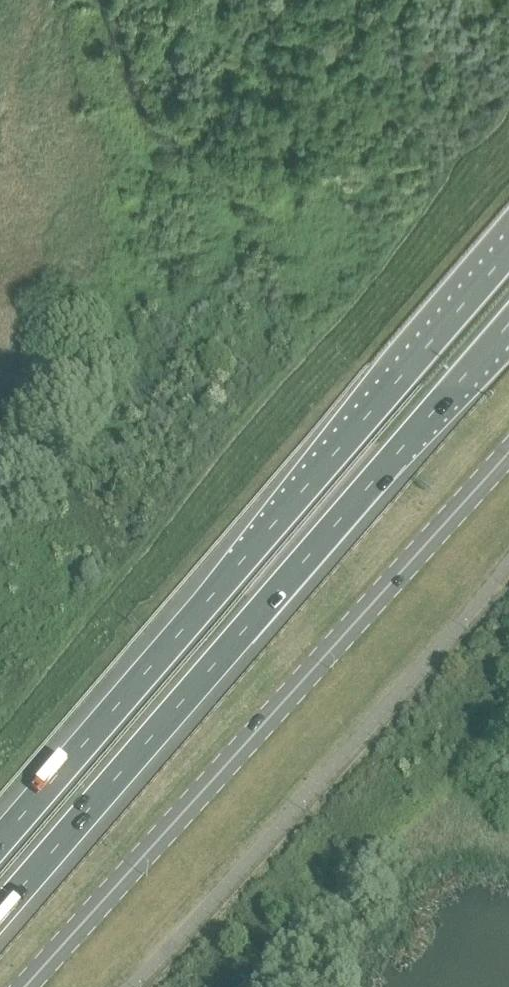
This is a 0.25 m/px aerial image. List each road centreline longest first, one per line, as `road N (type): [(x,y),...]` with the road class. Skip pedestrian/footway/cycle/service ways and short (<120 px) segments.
road 1 (trunk): [(0,915),(508,325)]
road 2 (trunk): [(508,252),(0,842)]
road 3 (tertiary): [(27,986),(508,452)]

